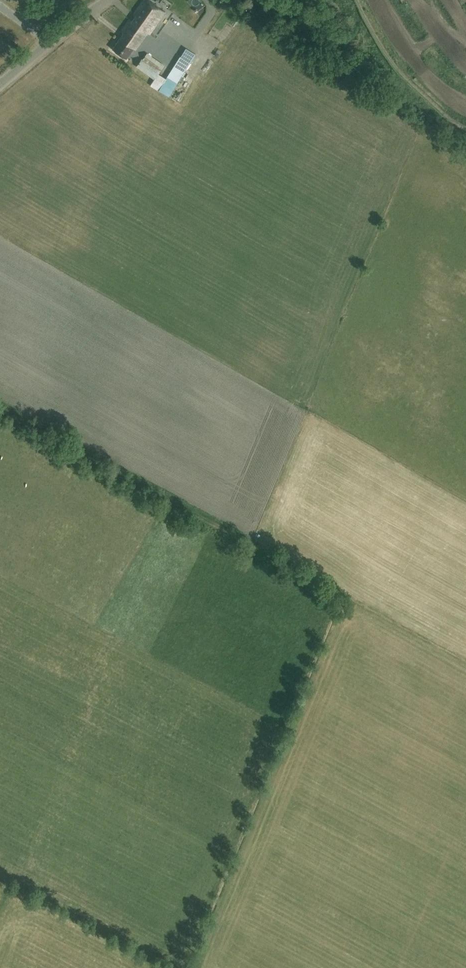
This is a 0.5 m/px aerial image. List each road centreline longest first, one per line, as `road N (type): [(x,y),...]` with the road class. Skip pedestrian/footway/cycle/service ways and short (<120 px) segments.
road 1 (unclassified): [(0,85),(106,0)]

